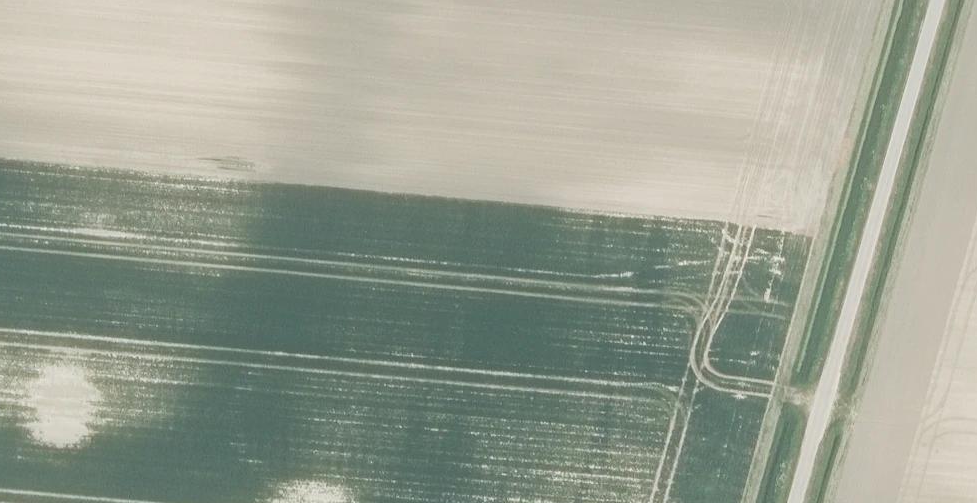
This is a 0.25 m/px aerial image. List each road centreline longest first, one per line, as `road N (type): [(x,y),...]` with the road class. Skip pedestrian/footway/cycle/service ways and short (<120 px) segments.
road 1 (unclassified): [(798,502),(936,0)]

